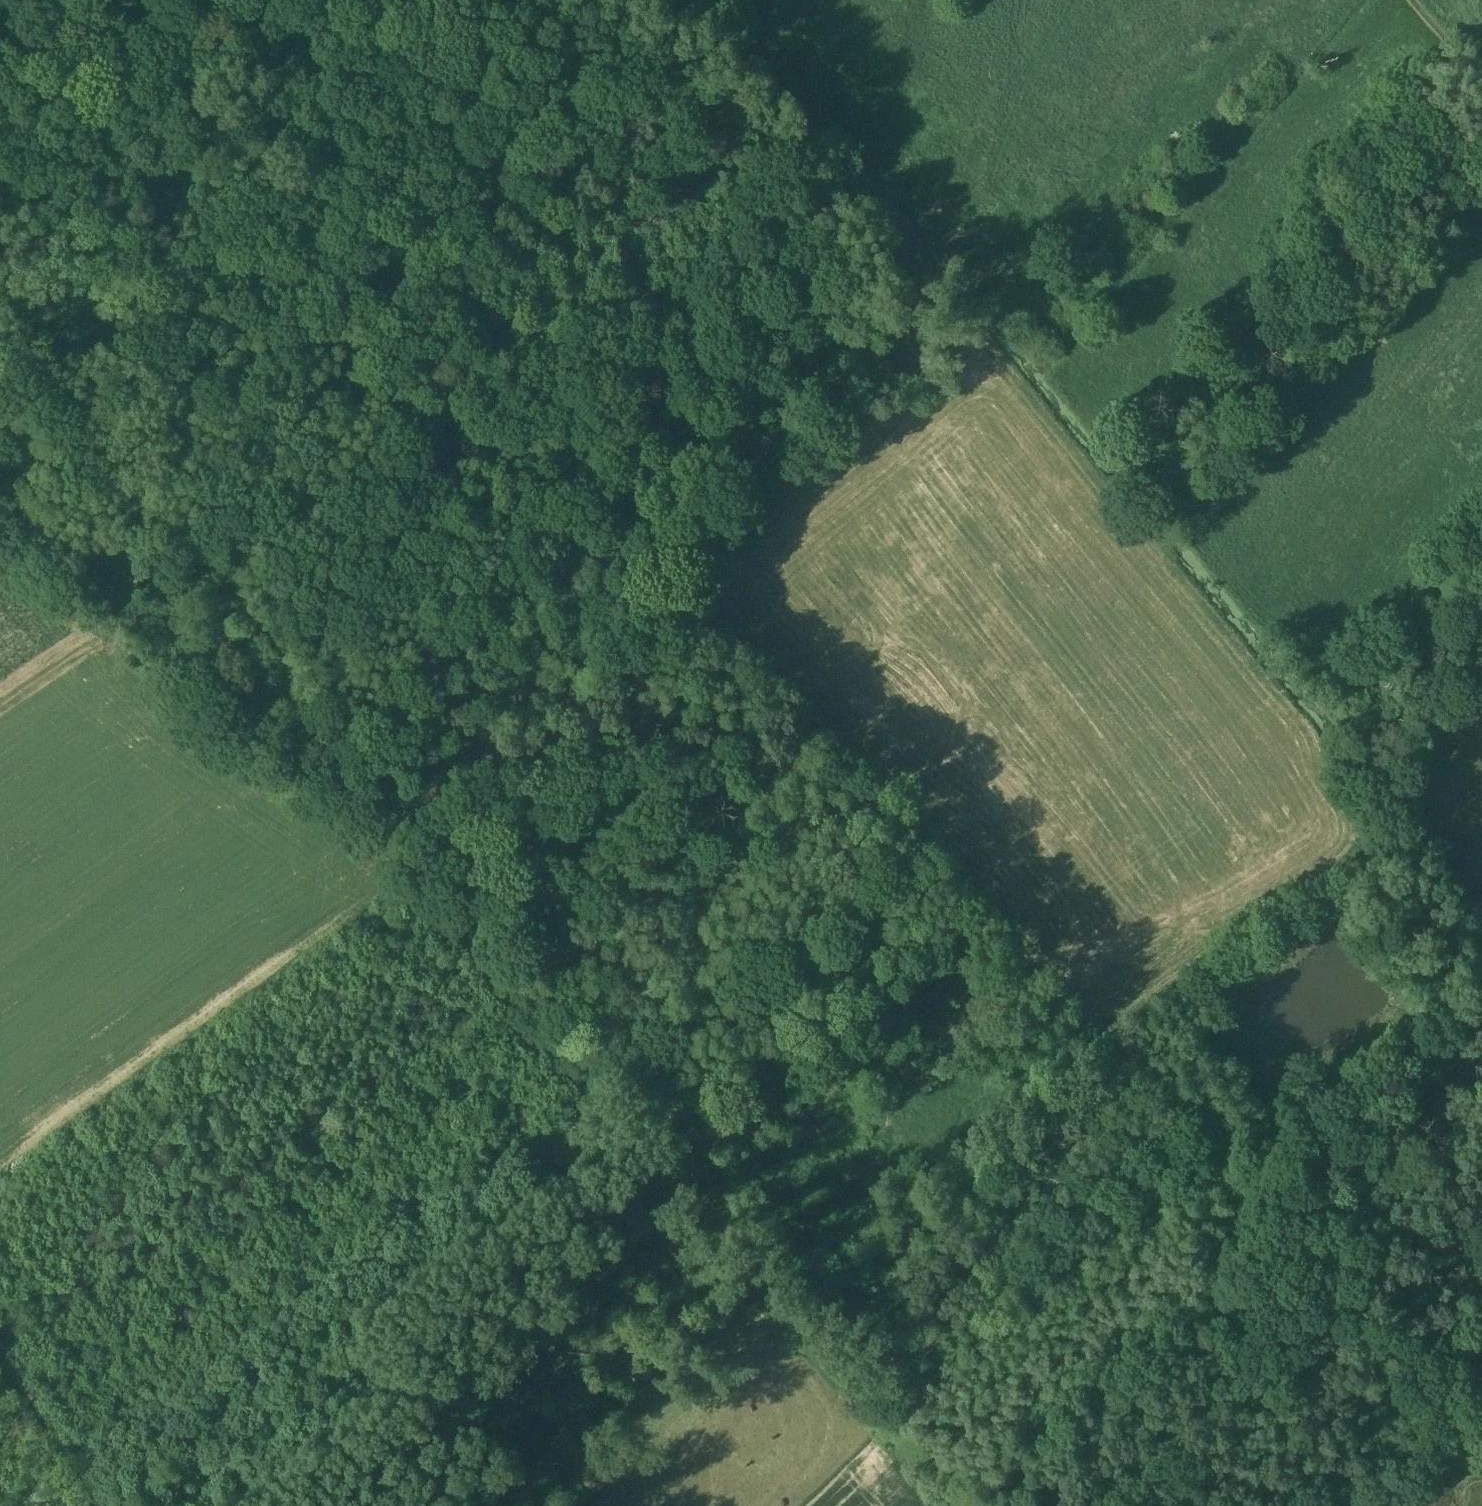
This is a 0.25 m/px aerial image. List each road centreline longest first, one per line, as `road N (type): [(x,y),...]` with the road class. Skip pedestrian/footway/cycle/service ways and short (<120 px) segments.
road 1 (track): [(147,0),(538,440),(1481,1448)]
road 2 (track): [(111,1505),(0,1351)]

